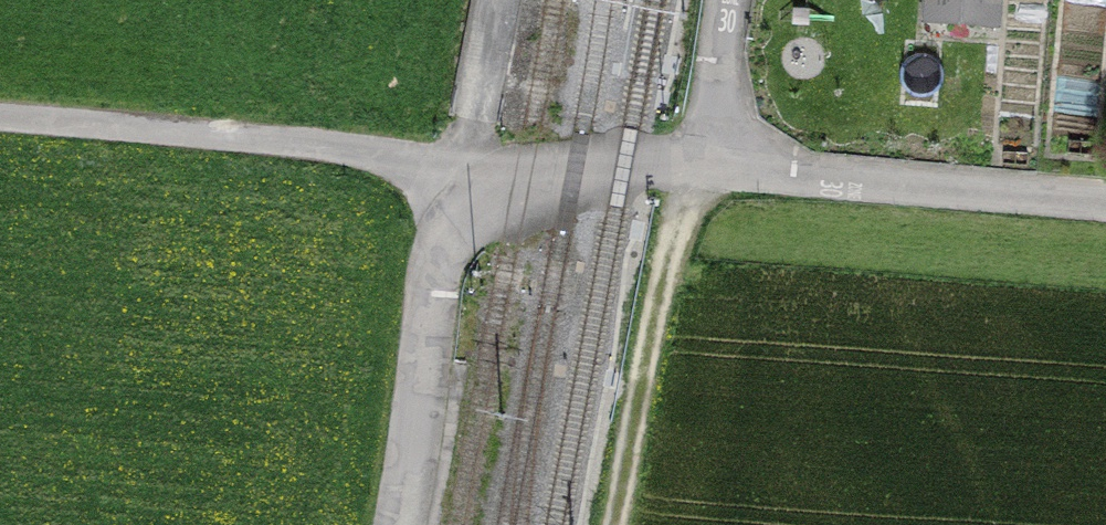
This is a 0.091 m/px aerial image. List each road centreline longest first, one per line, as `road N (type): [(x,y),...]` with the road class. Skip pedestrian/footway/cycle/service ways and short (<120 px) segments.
road 1 (unclassified): [(0,121),(475,157)]
road 2 (residential): [(719,178),(1105,201)]
road 3 (unclassified): [(475,157),(397,524)]
road 4 (track): [(719,178),(650,524)]
road 5 (unclassified): [(475,157),(719,178)]
road 6 (residential): [(743,0),(719,178)]

